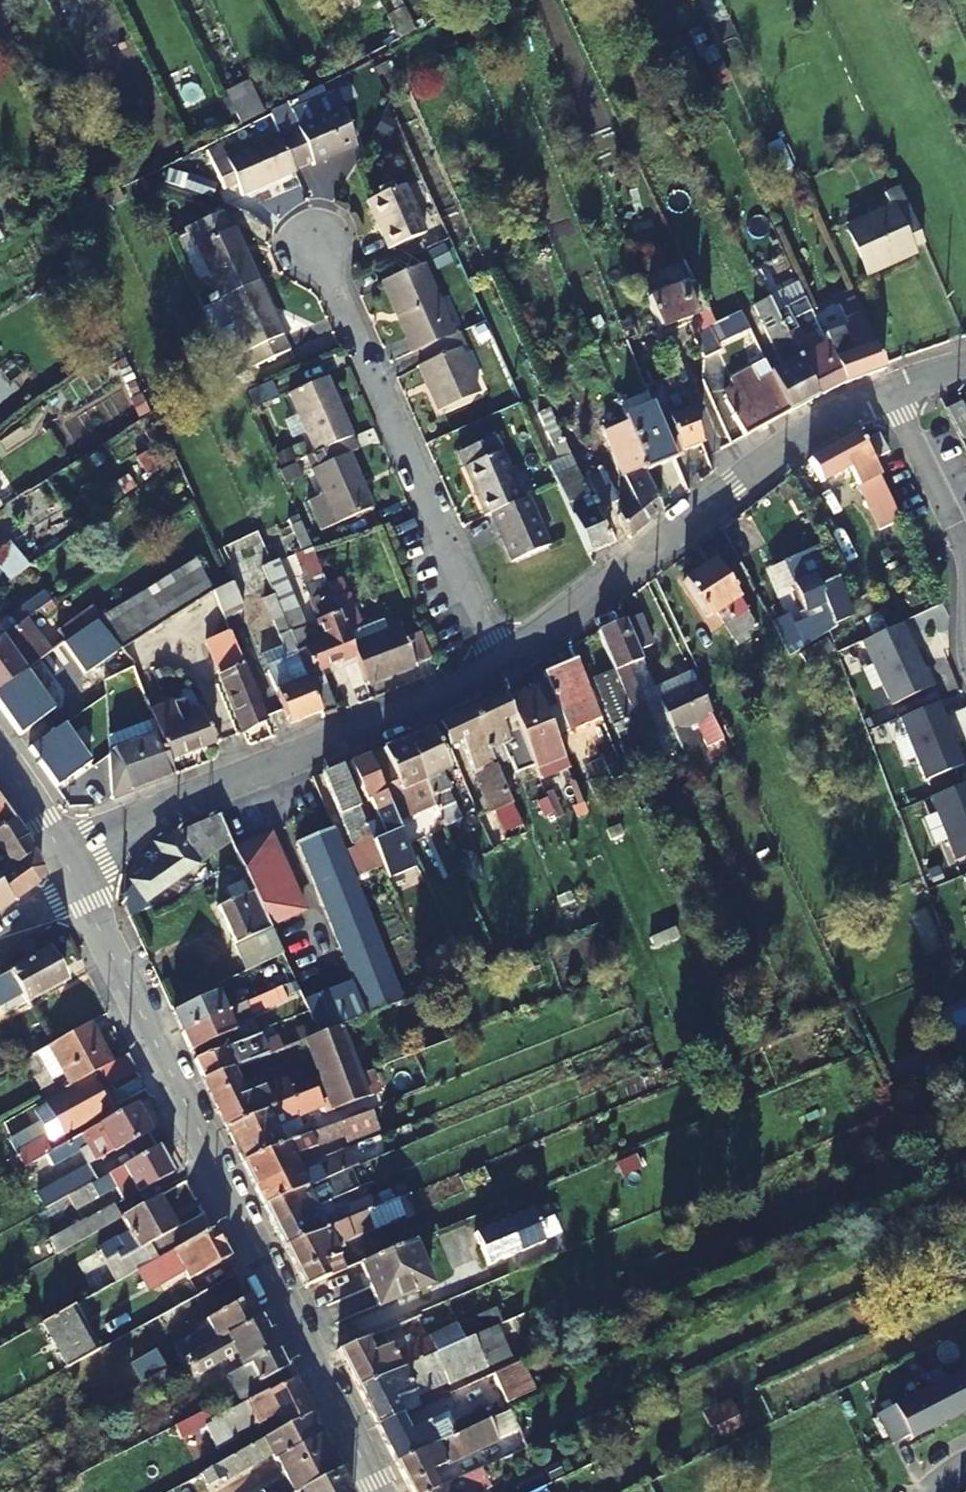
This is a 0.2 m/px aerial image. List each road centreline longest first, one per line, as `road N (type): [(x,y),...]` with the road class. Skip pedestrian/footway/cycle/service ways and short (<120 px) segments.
road 1 (tertiary): [(374,1491),(94,905)]
road 2 (residential): [(498,665),(740,481),(848,410),(894,392)]
road 3 (residential): [(79,875),(98,846),(334,746),(498,665)]
road 4 (residential): [(498,665),(322,236)]
road 5 (residential): [(894,392),(965,547)]
road 6 (tertiary): [(0,759),(79,875)]

